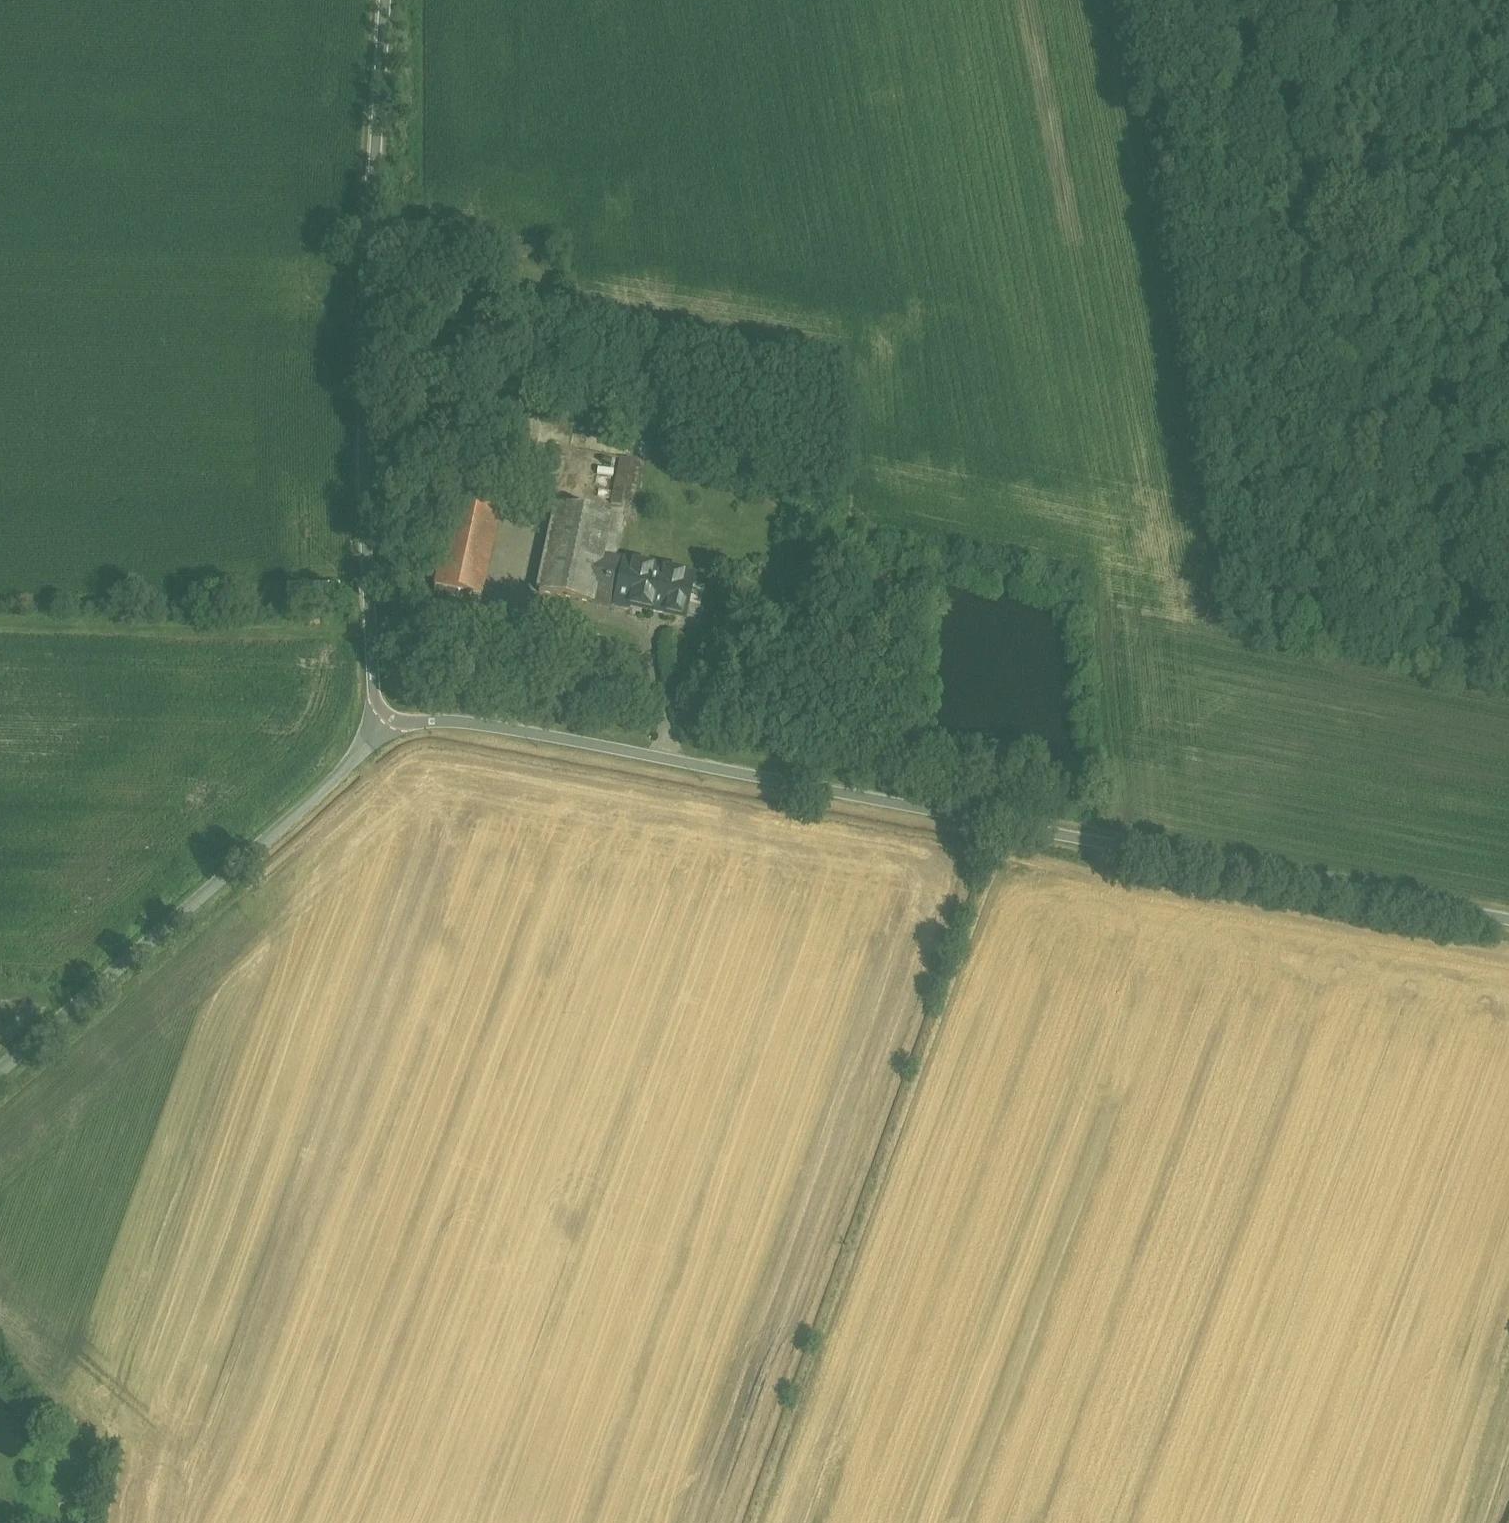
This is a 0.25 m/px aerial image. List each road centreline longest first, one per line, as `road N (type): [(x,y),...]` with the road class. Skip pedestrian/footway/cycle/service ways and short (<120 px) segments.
road 1 (unclassified): [(1508,921),(464,723),(378,727)]
road 2 (unclassified): [(378,727),(366,401),(386,0)]
road 3 (unclassified): [(378,727),(0,1074)]

